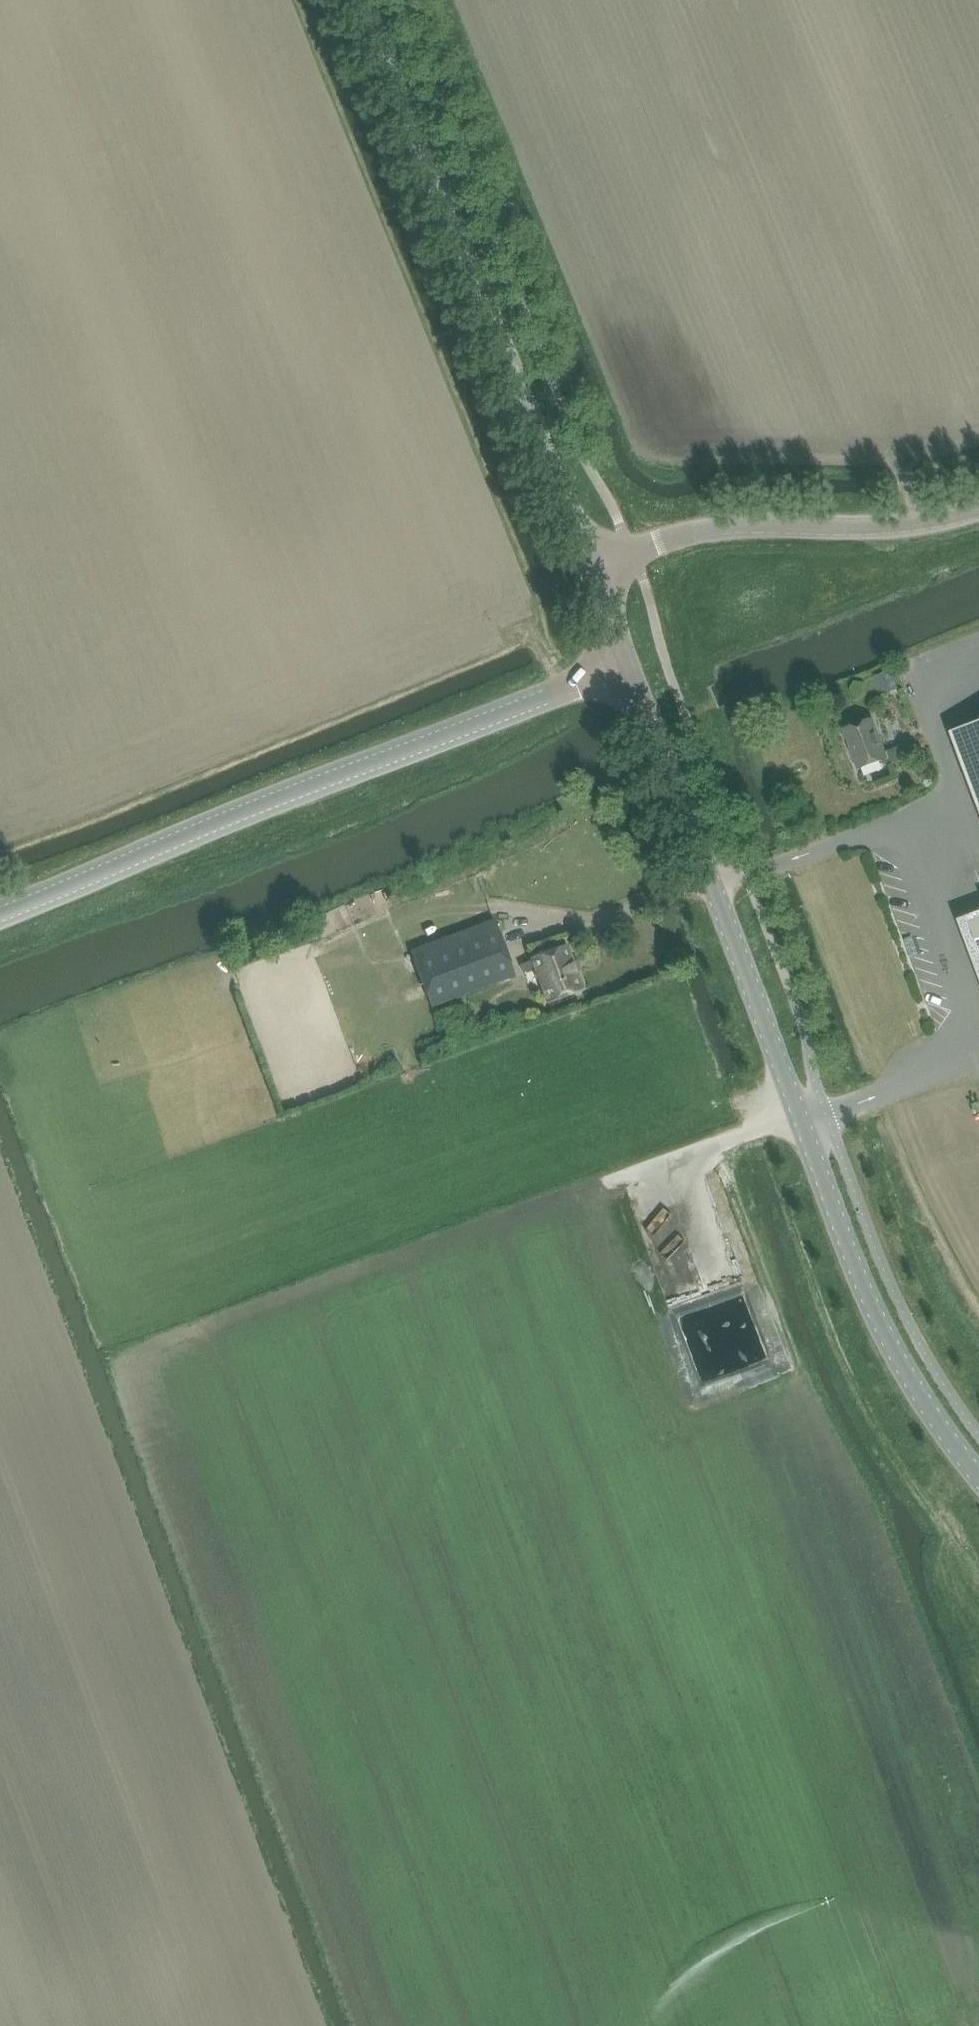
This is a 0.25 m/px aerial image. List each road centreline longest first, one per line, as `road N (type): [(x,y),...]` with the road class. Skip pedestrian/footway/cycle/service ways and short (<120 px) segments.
road 1 (tertiary): [(978,1480),(920,1396),(859,1277),(635,676)]
road 2 (tertiary): [(635,676),(0,914)]
road 3 (tertiary): [(594,571),(363,0)]
road 4 (unclassified): [(594,571),(707,530),(870,528),(978,509)]

